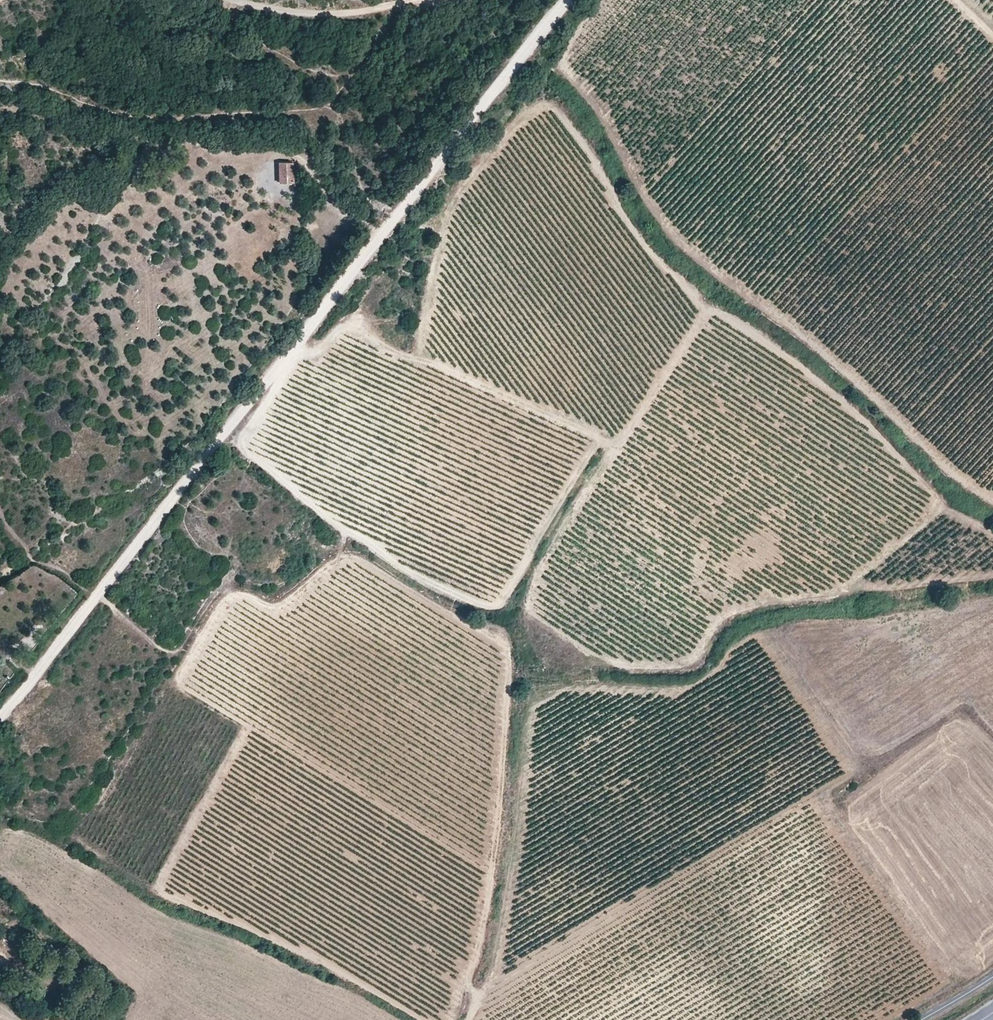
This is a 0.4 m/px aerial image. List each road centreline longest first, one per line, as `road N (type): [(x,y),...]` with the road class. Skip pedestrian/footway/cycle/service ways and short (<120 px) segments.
road 1 (track): [(568,0),(0,716)]
road 2 (track): [(247,0),(330,9),(426,0)]

